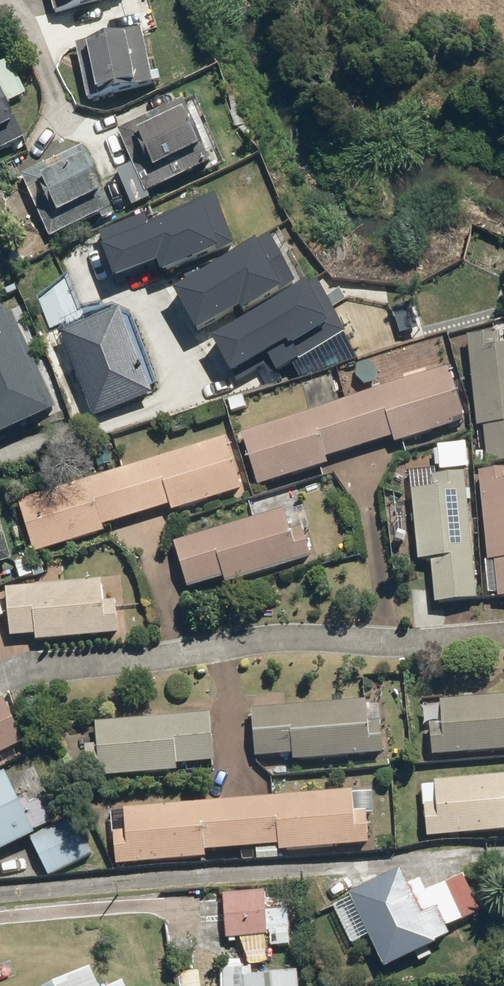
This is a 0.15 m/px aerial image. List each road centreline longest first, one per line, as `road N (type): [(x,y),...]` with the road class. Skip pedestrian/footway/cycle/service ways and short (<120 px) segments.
road 1 (residential): [(0,678),(254,637),(389,642),(503,632)]

